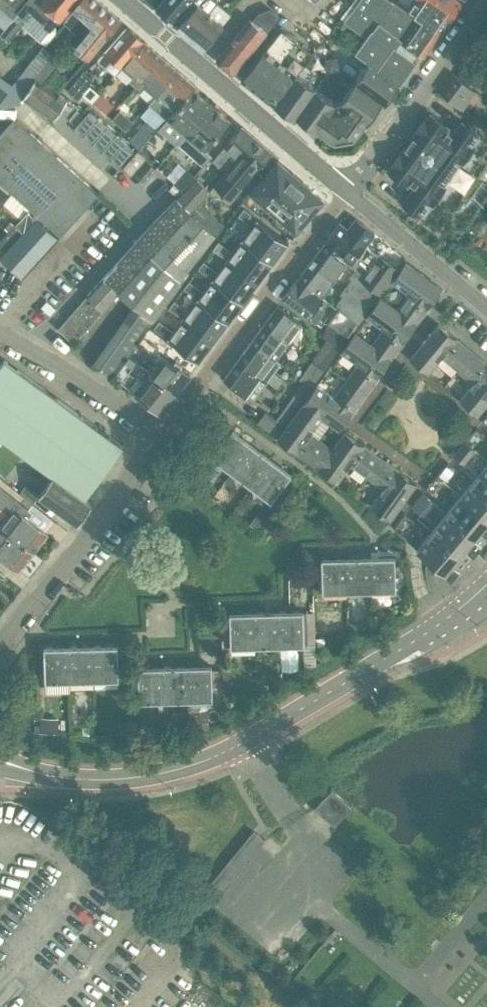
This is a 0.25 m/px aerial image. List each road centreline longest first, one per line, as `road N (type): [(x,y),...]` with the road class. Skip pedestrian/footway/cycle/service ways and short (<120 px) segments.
road 1 (tertiary): [(0,761),(45,779),(117,781),(202,767),(453,630),(486,603)]
road 2 (residential): [(347,192),(160,441)]
road 3 (residential): [(347,192),(126,0)]
road 4 (residential): [(0,652),(160,441)]
road 5 (residential): [(347,192),(484,0)]
road 6 (residential): [(160,441),(0,331)]
road 7 (residential): [(347,192),(486,308)]

